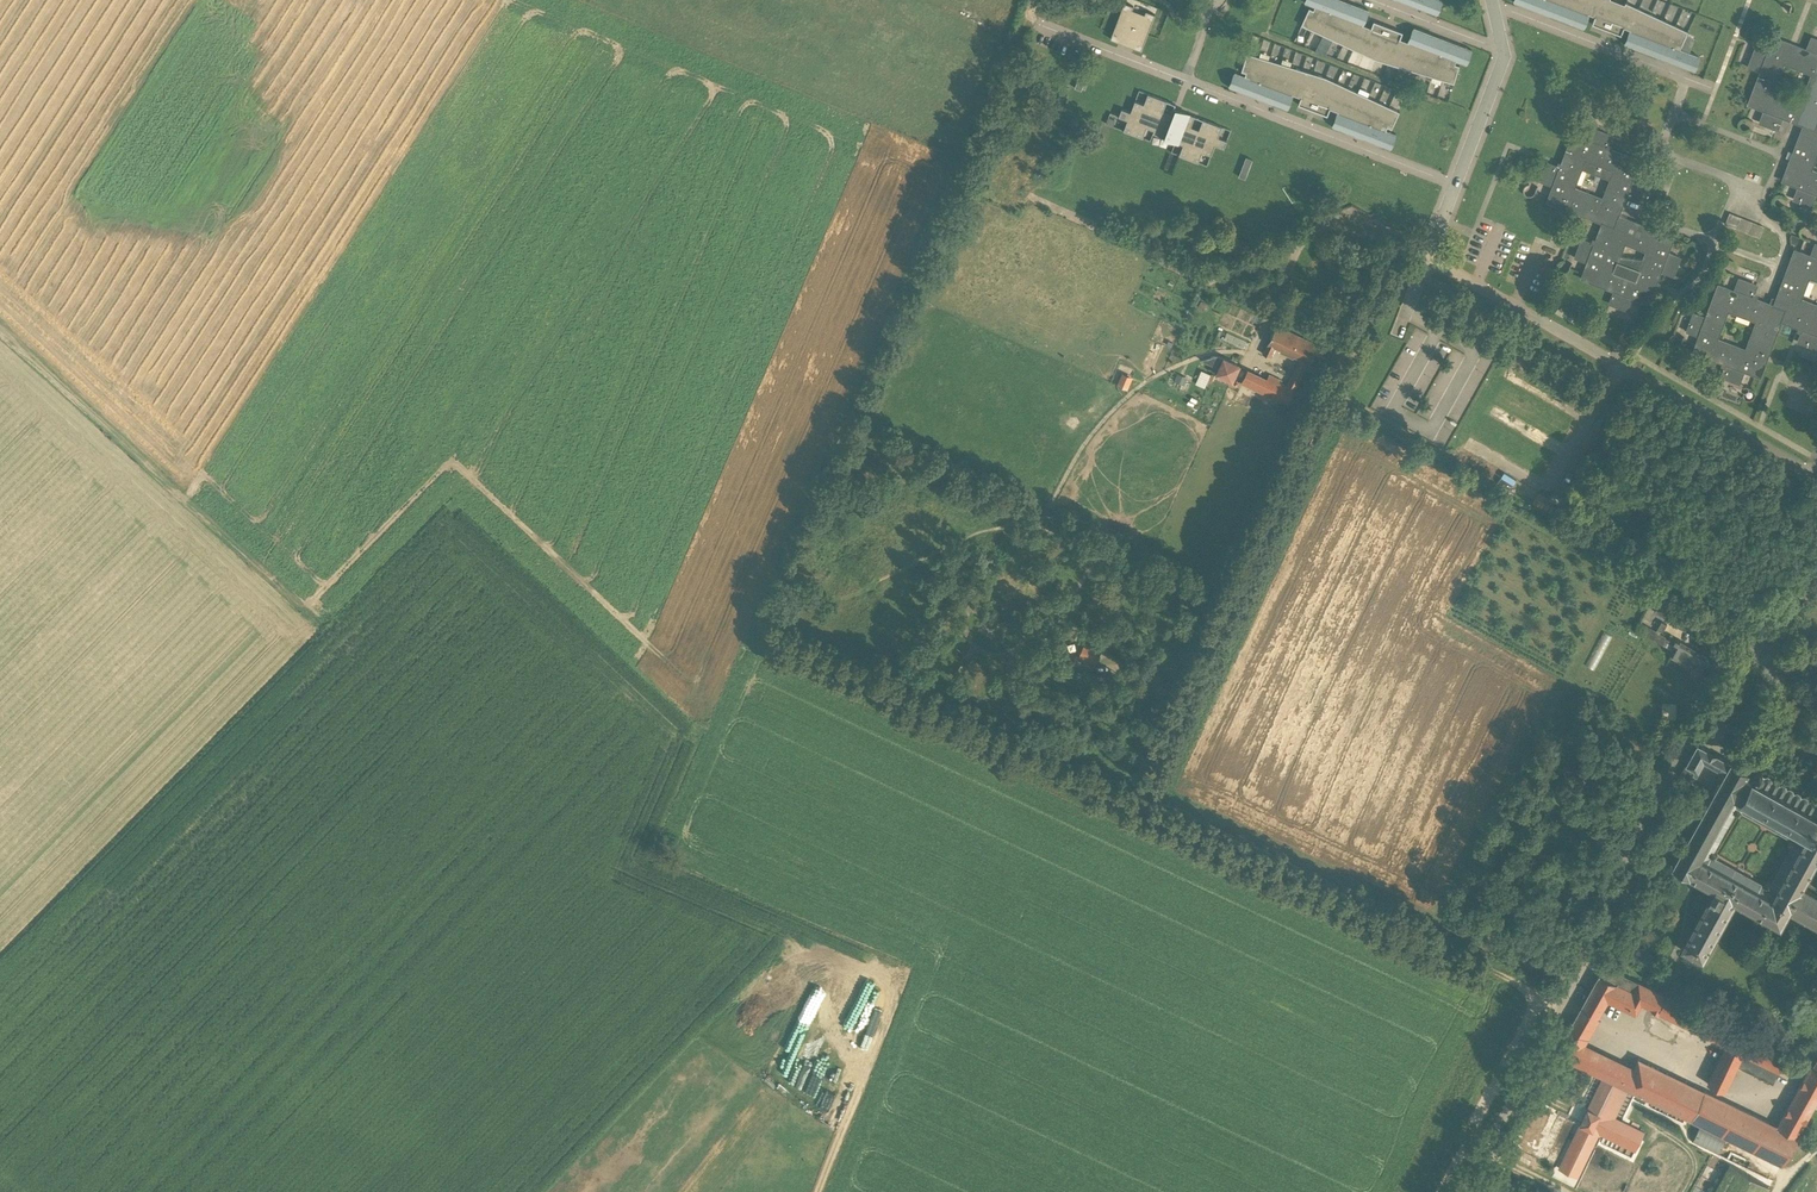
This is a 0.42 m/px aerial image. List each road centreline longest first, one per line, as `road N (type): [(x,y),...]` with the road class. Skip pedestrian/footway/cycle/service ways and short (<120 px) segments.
road 1 (track): [(1562,1006),(756,643),(944,186),(1030,0)]
road 2 (unclassified): [(1460,1191),(1562,1006),(1673,772),(1816,561)]
road 3 (track): [(296,617),(0,339)]

